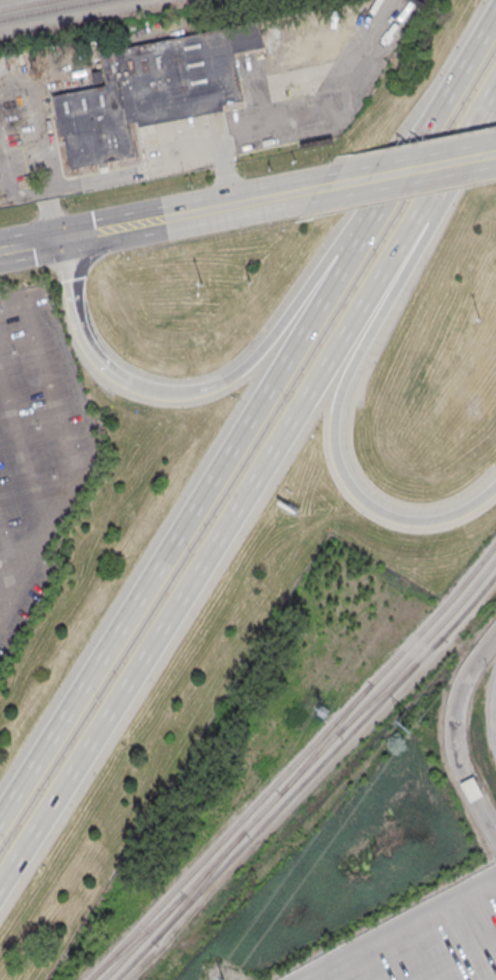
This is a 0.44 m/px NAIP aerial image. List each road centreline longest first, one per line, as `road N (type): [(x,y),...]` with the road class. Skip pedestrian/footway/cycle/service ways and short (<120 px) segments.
road 1 (motorway): [(0,875),(495,83)]
road 2 (motorway): [(343,254),(0,824)]
road 3 (motorway): [(495,483),(452,516),(410,520),(355,491),(335,457),(331,410),(419,214)]
road 4 (secondary): [(335,186),(0,252)]
road 5 (motorway): [(343,254),(240,372),(196,391),(130,381)]
road 6 (motorway): [(130,381),(102,361),(82,332),(58,241)]
road 7 (secondary): [(495,154),(335,186)]
road 8 (motorway): [(428,120),(343,254)]
road 9 (track): [(146,0),(0,29)]
road 10 (motorway): [(495,14),(428,120)]

